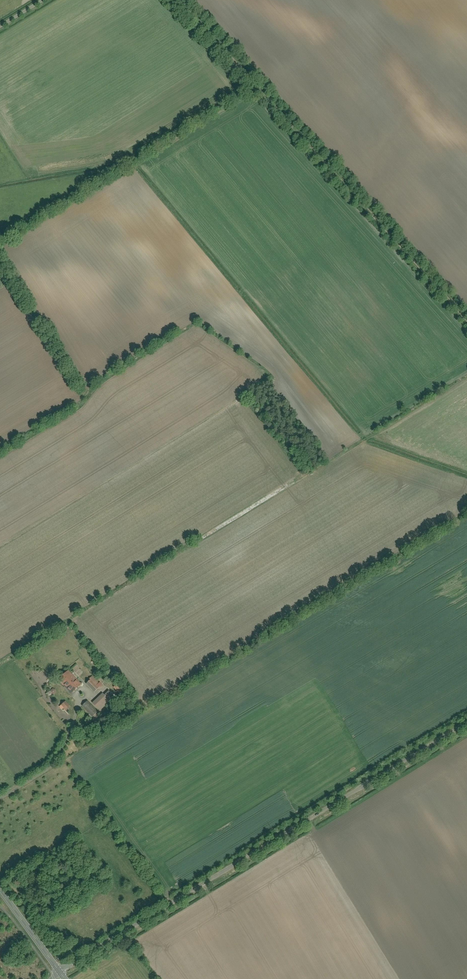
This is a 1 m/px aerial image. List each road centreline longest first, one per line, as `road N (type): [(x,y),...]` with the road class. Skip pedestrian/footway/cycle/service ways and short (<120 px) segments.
road 1 (unclassified): [(59,972),(466,722)]
road 2 (track): [(178,0),(466,321)]

